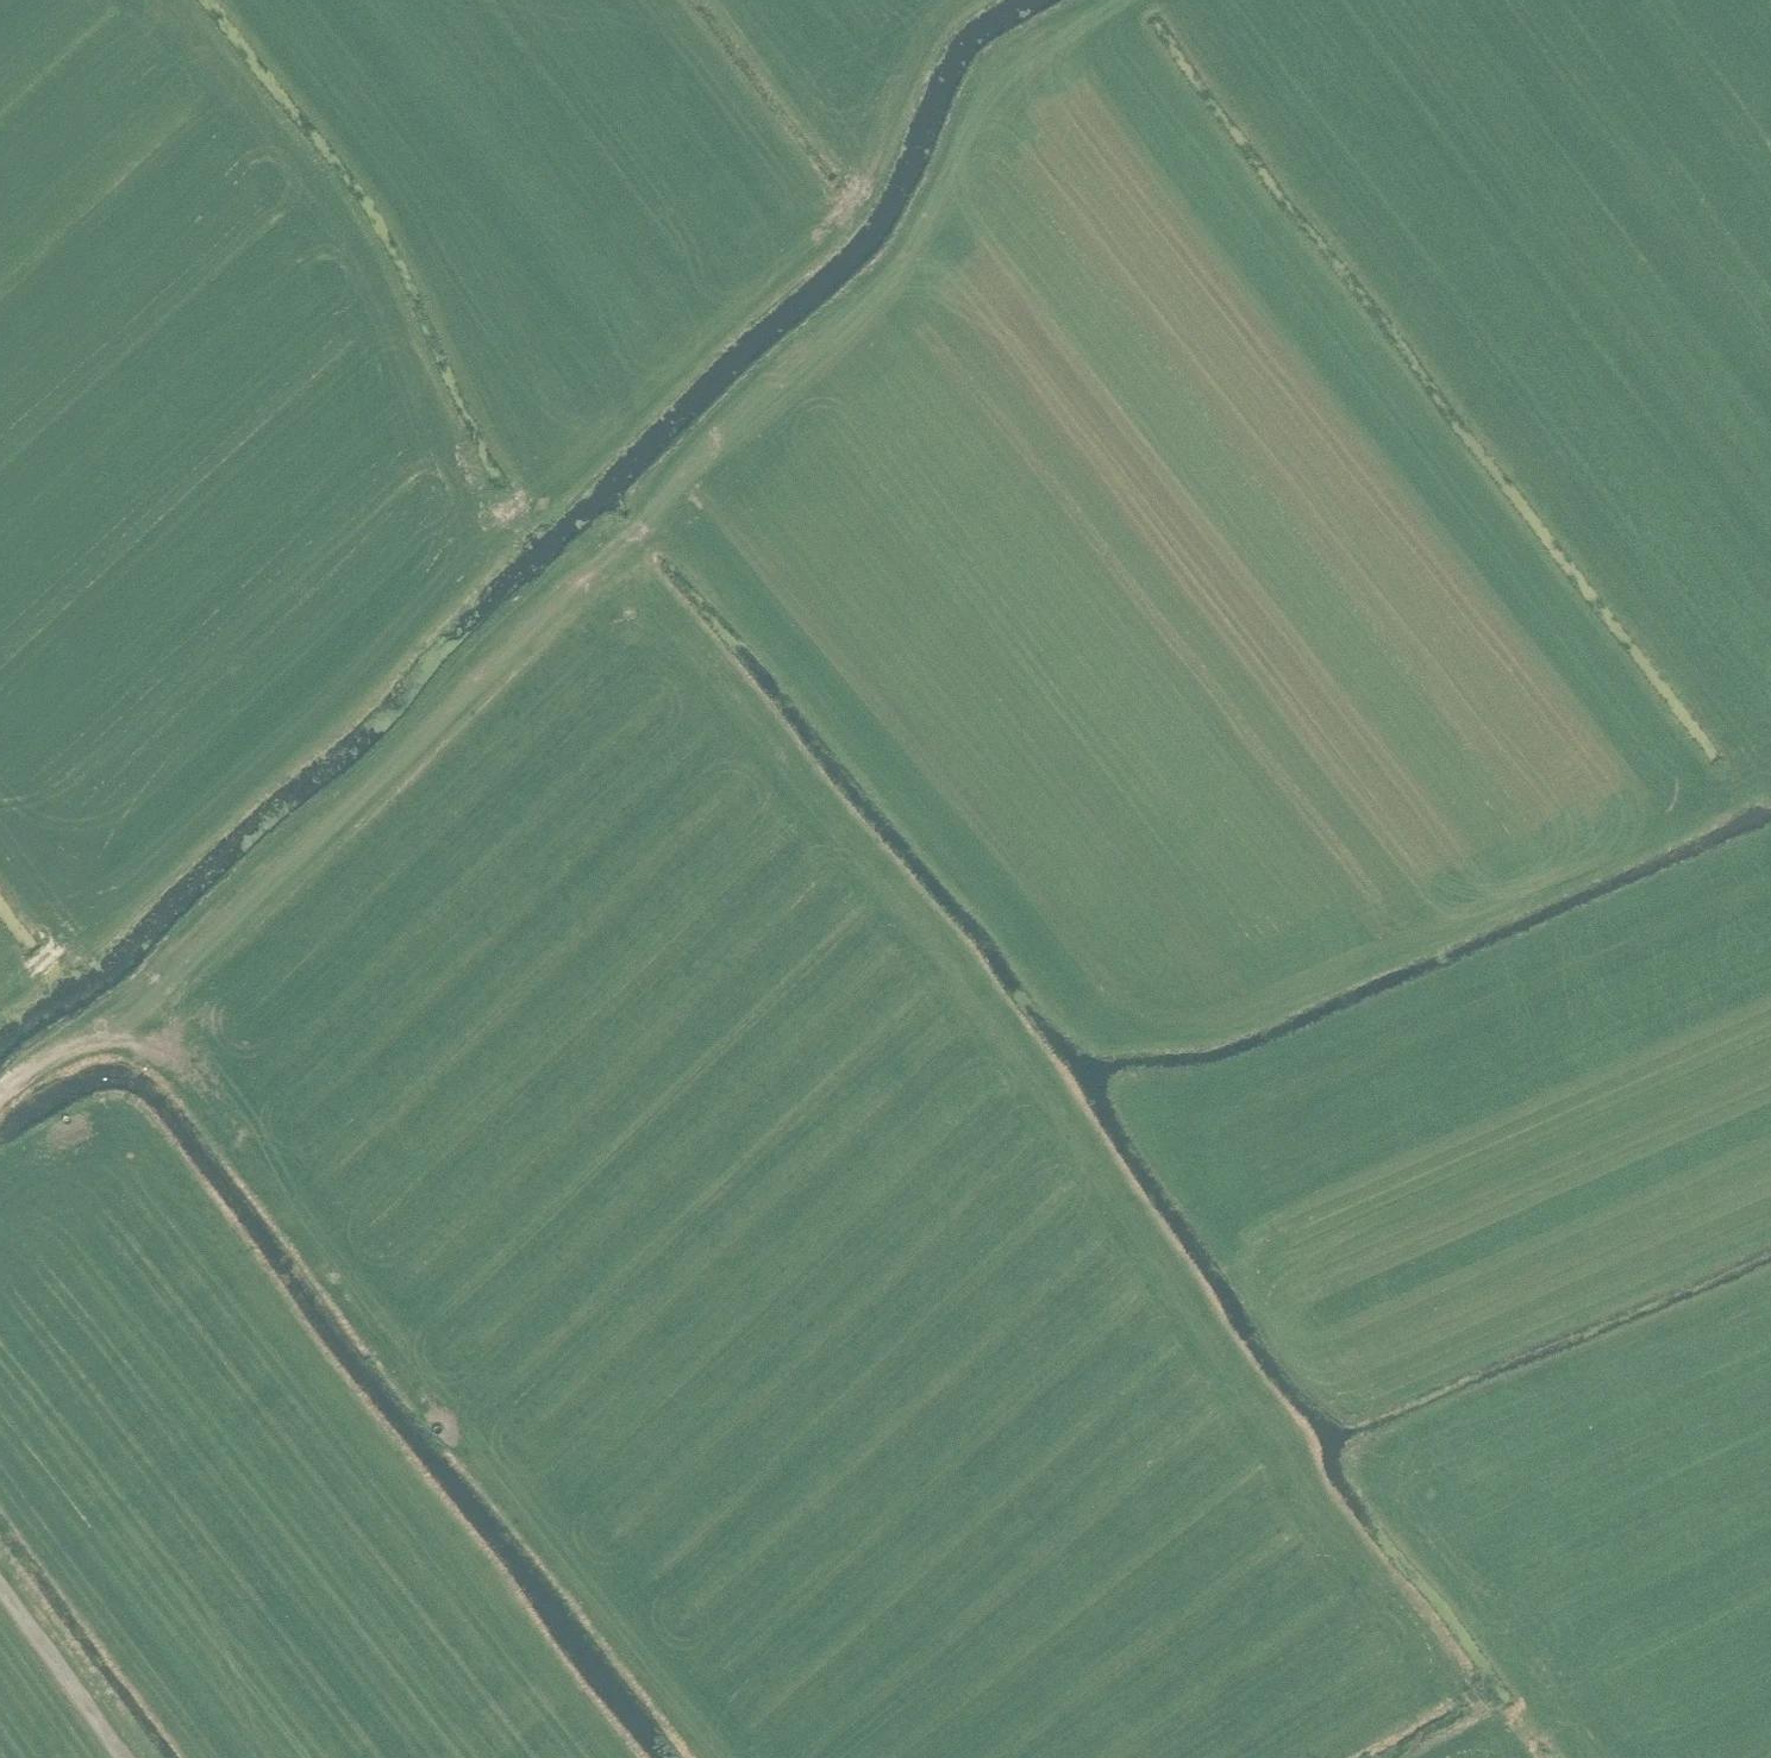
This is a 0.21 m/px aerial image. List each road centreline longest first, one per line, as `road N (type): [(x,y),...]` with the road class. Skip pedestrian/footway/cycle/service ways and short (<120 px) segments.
road 1 (track): [(0,1095),(19,1069),(110,1021),(219,939),(696,484)]
road 2 (track): [(0,1591),(122,1757)]

